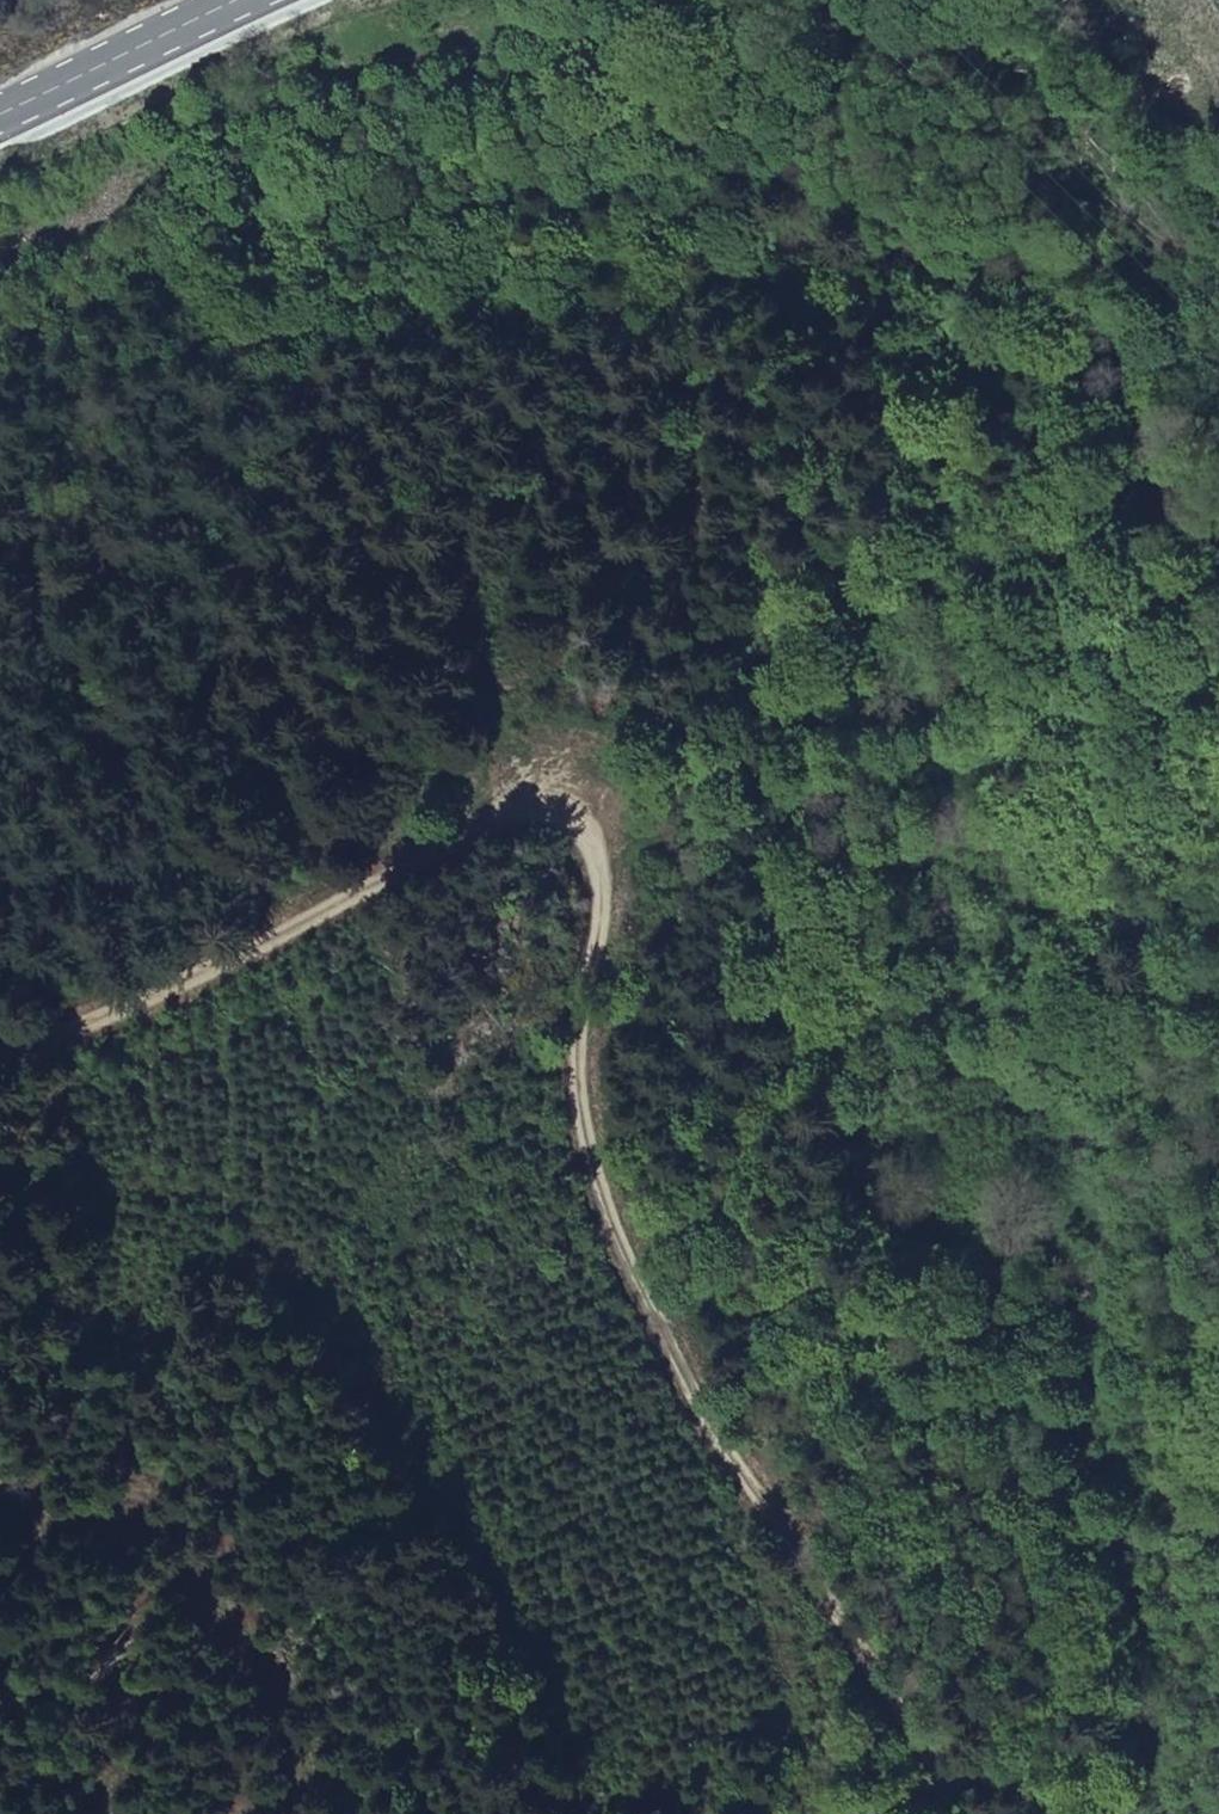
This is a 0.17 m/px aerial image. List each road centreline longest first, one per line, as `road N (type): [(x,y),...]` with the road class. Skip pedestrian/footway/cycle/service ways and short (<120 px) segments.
road 1 (track): [(0,1053),(528,816),(581,822),(598,891),(567,1108),(969,1800),(970,1813)]
road 2 (primary): [(0,110),(230,0)]

